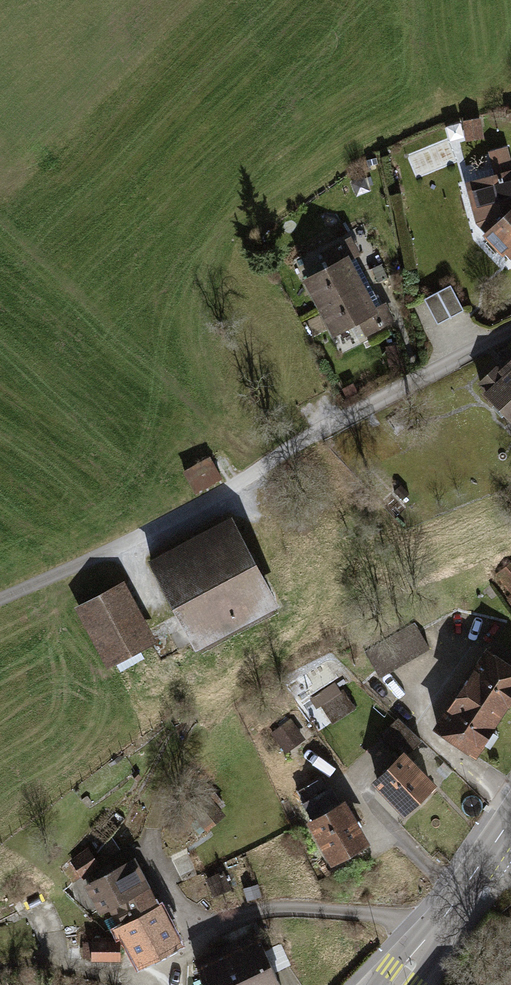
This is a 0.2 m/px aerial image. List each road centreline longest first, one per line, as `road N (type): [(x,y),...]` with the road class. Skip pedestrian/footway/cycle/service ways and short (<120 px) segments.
road 1 (residential): [(510,335),(167,533),(0,603)]
road 2 (primary): [(398,984),(502,833)]

